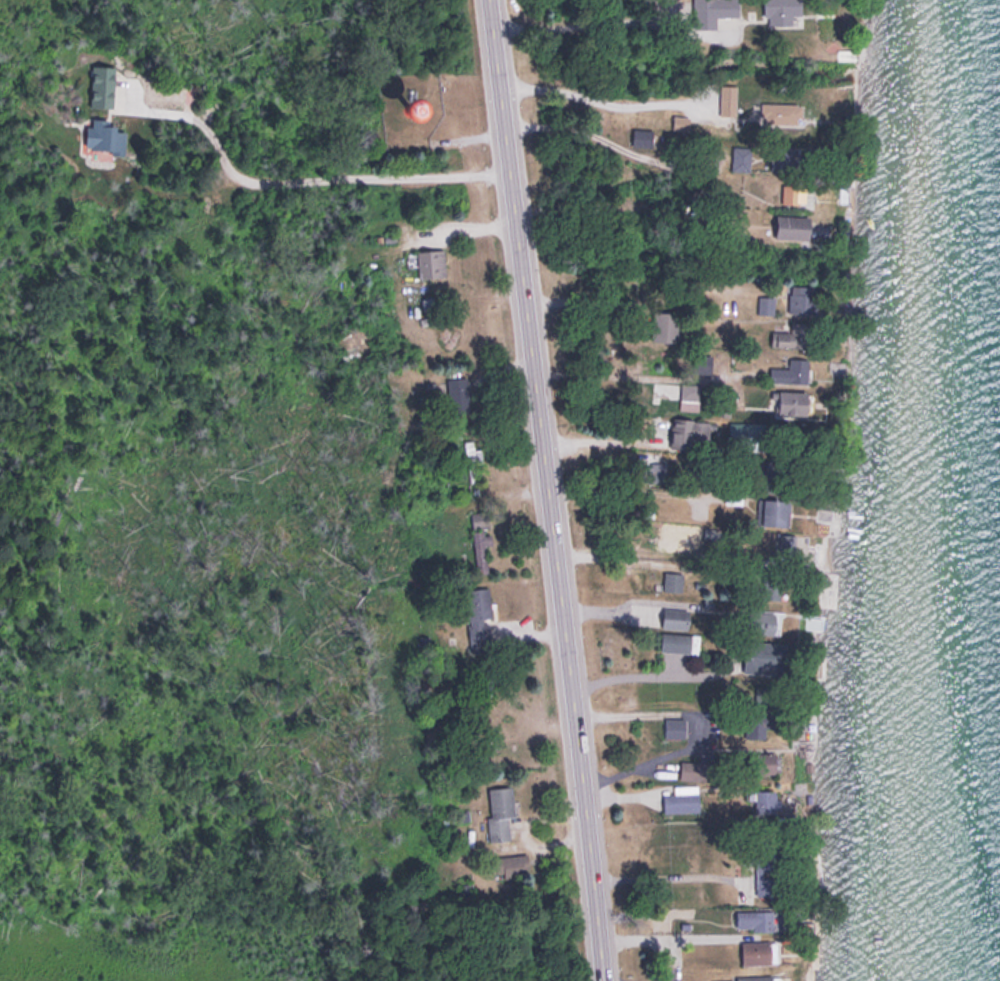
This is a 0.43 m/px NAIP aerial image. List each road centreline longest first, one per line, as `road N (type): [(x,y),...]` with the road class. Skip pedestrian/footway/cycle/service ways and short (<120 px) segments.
road 1 (primary): [(605,980),(490,0)]

